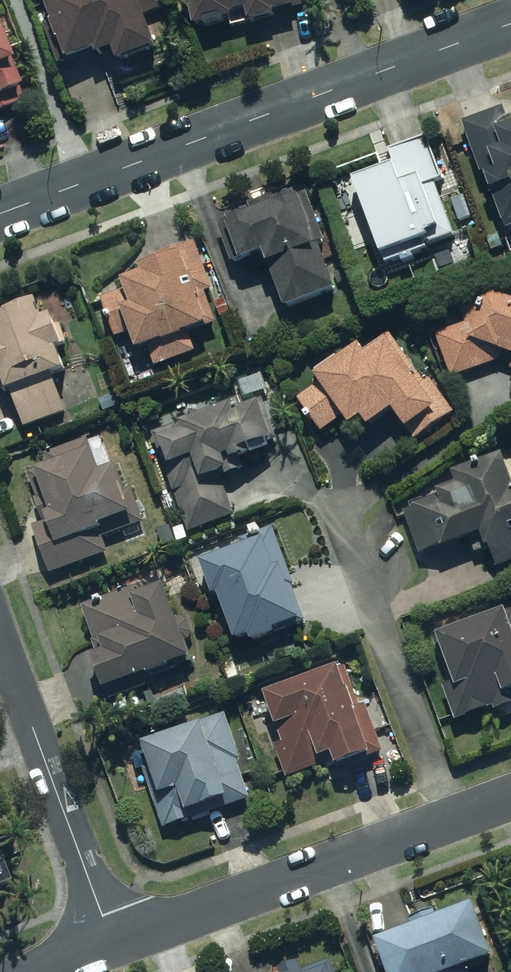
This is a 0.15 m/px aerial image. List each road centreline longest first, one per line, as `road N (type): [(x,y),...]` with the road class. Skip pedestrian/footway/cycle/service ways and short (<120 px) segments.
road 1 (tertiary): [(0,215),(510,24)]
road 2 (residential): [(115,944),(510,798)]
road 3 (residential): [(0,638),(115,944)]

